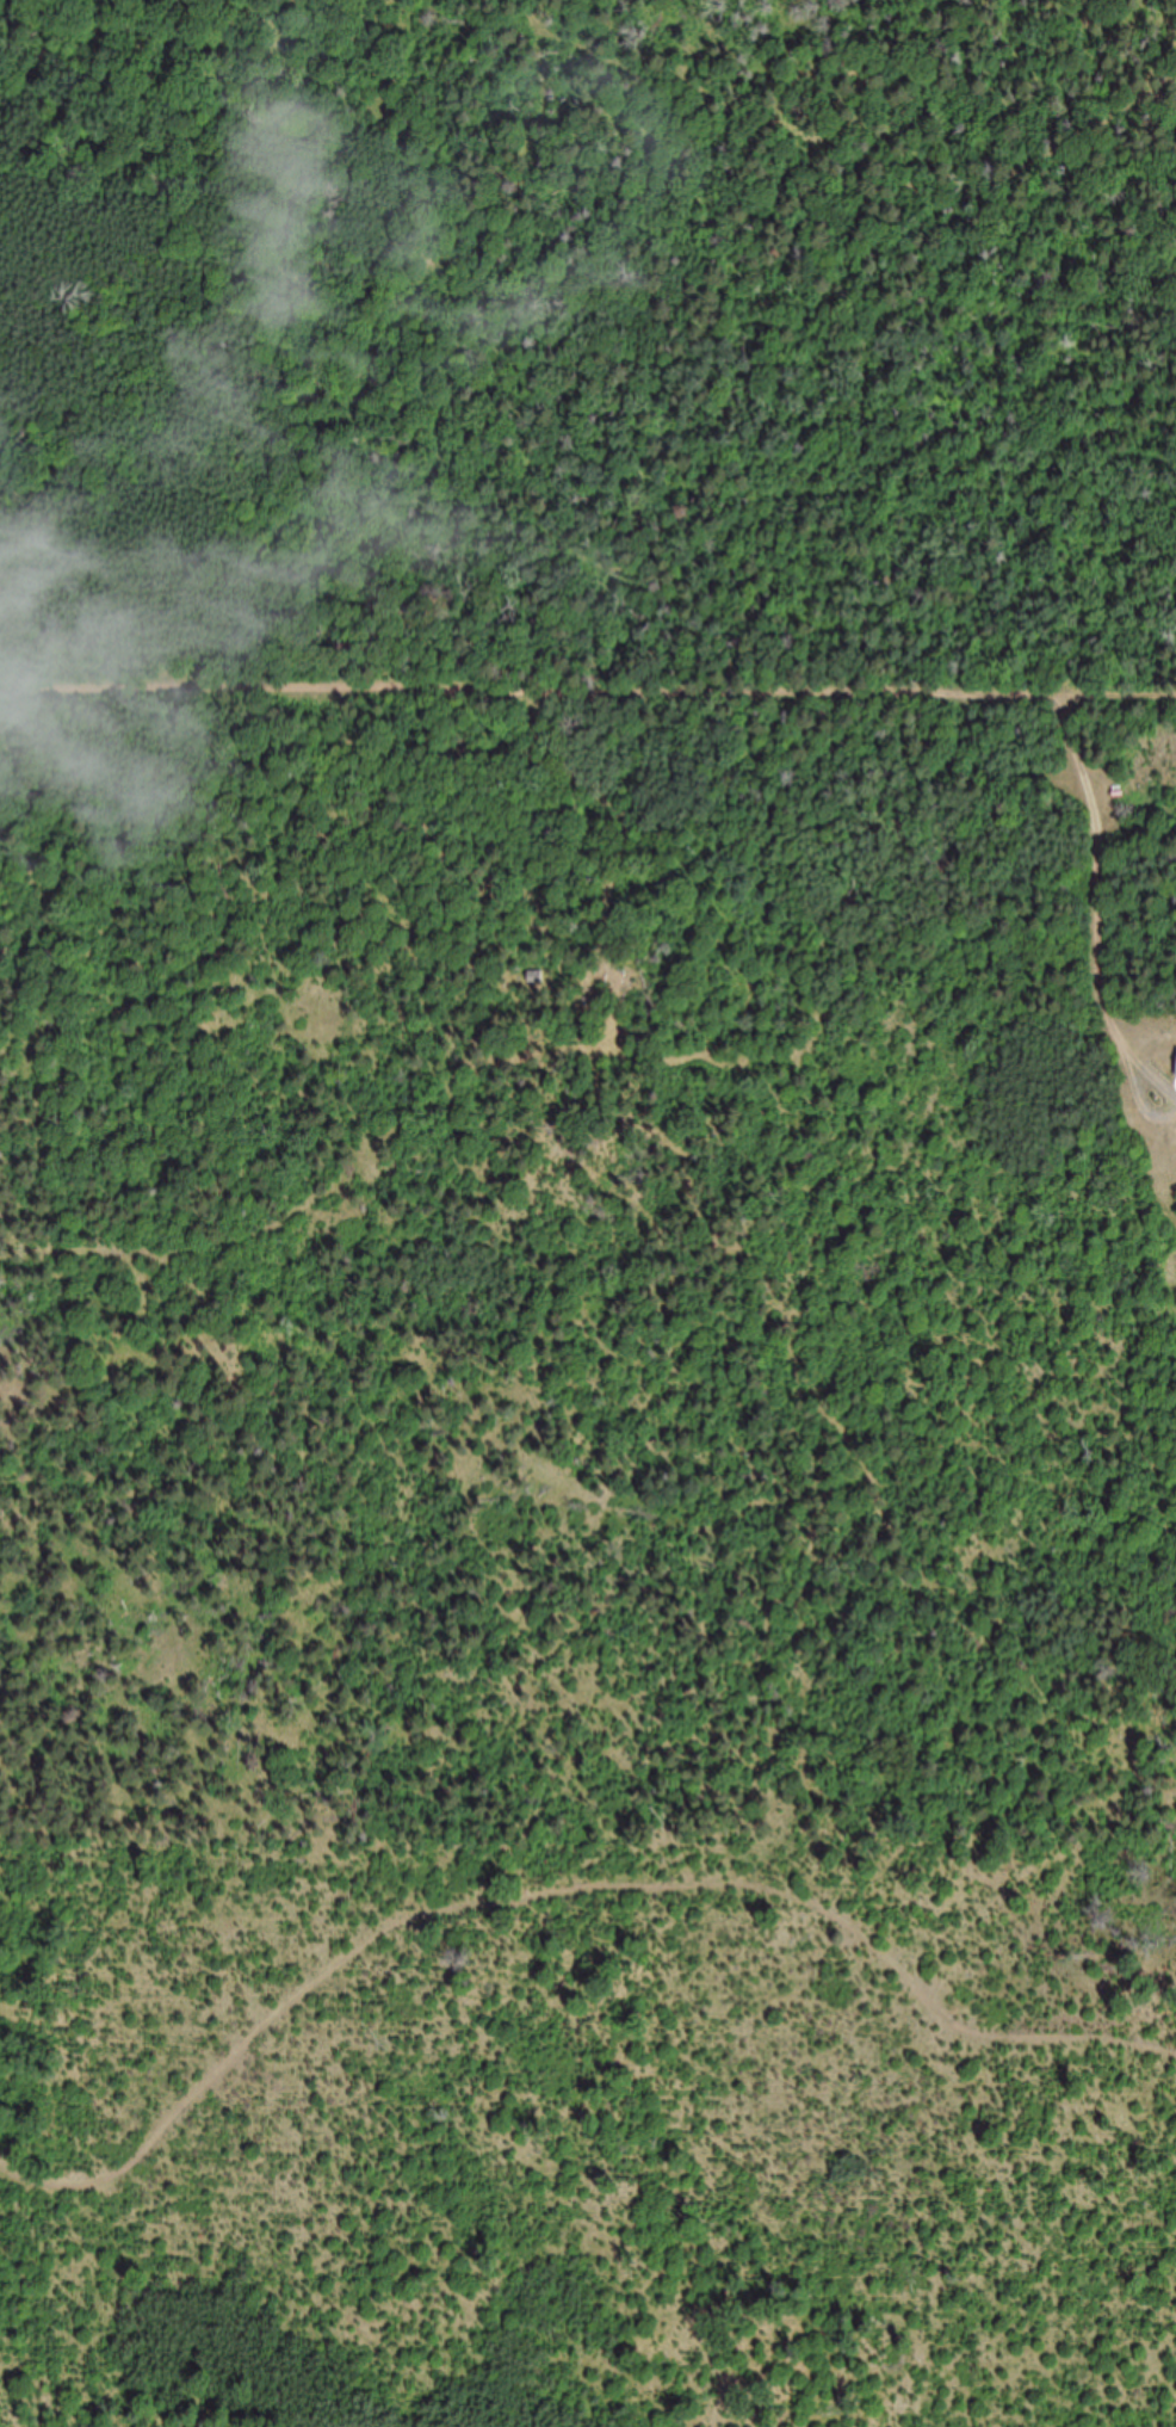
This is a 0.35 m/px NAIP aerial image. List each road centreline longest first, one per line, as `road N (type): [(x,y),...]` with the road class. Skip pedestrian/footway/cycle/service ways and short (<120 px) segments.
road 1 (residential): [(0,696),(1175,706)]

